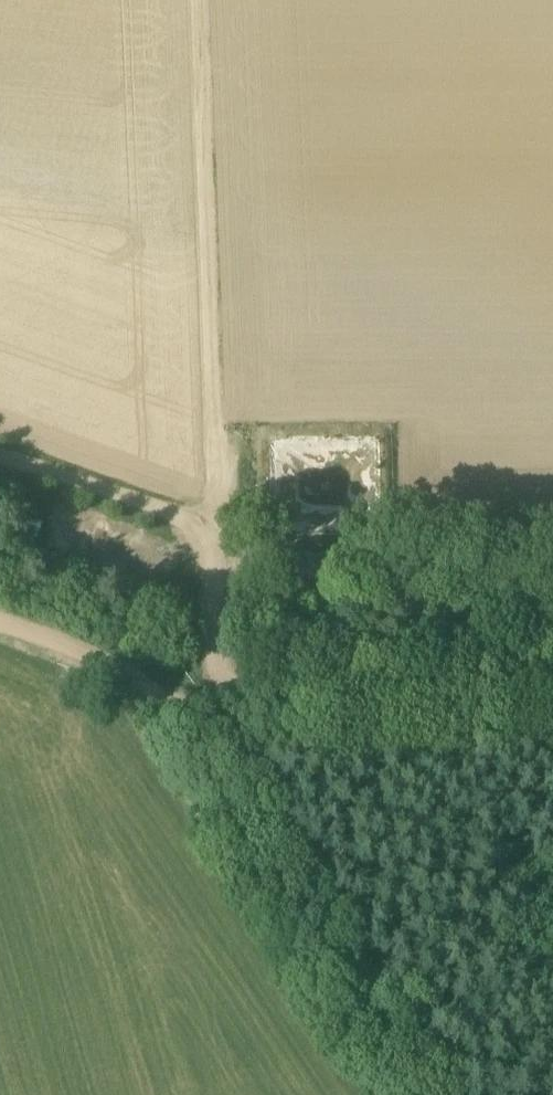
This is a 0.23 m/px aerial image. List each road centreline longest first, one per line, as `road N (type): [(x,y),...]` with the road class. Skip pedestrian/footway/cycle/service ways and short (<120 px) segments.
road 1 (track): [(196,0),(218,528)]
road 2 (track): [(169,700),(433,1094)]
road 3 (track): [(169,700),(552,694)]
road 4 (track): [(218,528),(0,454)]
road 5 (track): [(0,622),(104,661),(169,700)]
road 6 (track): [(218,528),(218,698)]

